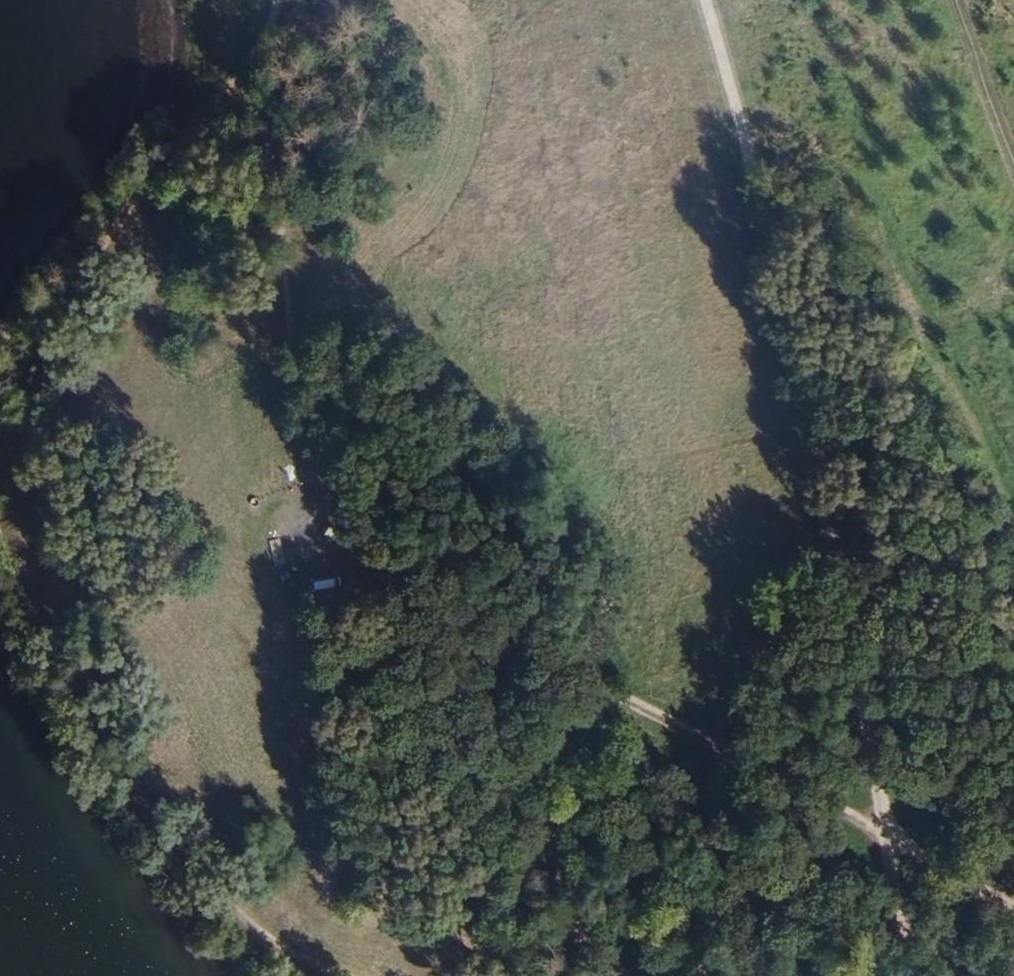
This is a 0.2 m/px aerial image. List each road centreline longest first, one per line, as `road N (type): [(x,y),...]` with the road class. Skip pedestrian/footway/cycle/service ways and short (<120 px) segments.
road 1 (track): [(705,0),(754,178),(883,831)]
road 2 (track): [(883,831),(906,975)]

